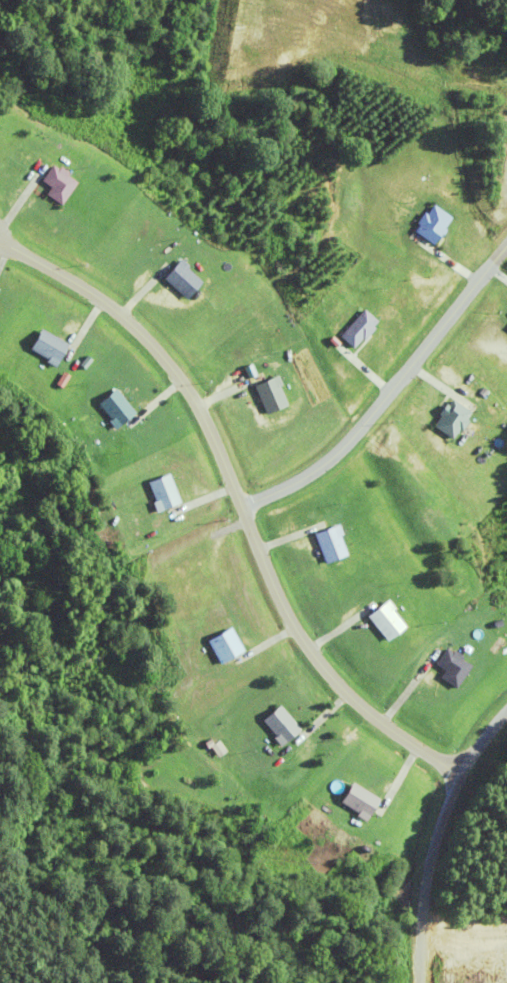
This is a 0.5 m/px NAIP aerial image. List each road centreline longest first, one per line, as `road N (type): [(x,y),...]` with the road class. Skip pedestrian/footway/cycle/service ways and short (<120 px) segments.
road 1 (residential): [(457,772),(352,705),(304,646),(199,415),(166,365),(80,287),(0,246)]
road 2 (residential): [(241,508),(307,479),(347,446),(506,246)]
road 3 (residential): [(417,982),(416,892),(432,831),(457,772),(506,706)]

